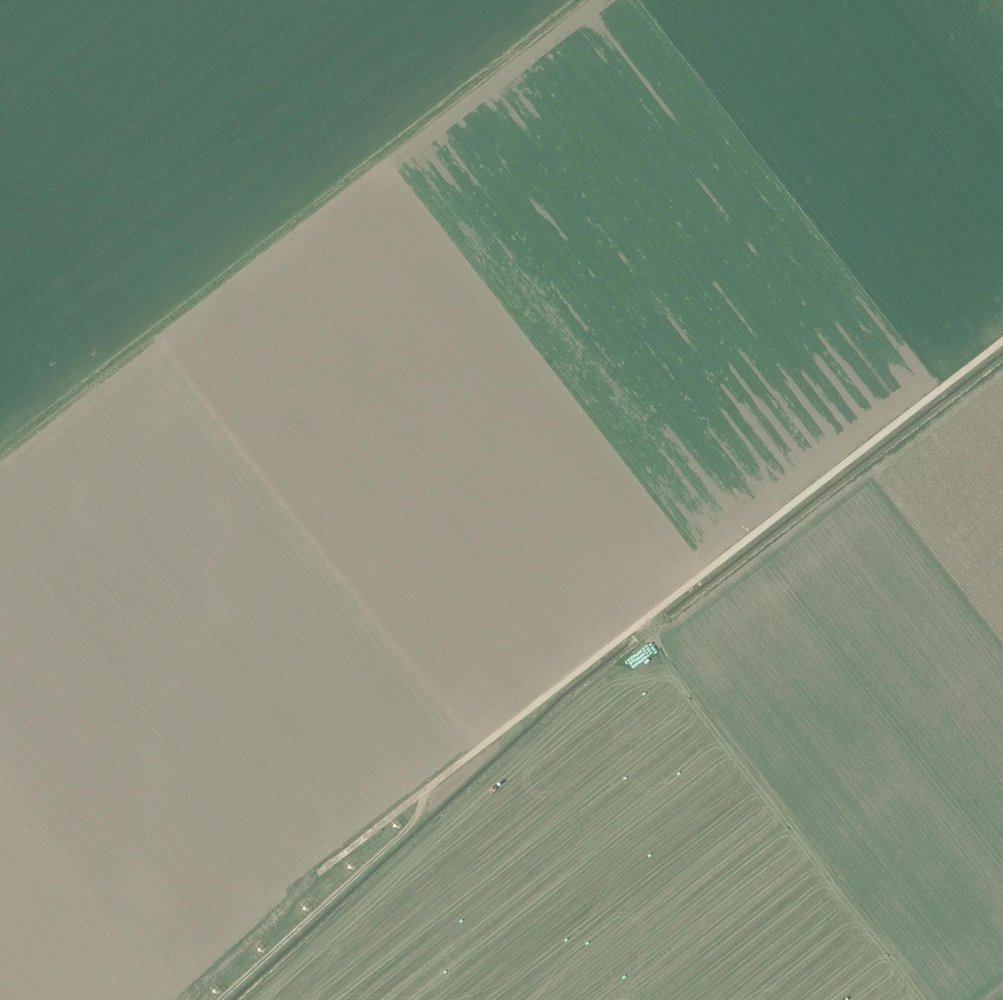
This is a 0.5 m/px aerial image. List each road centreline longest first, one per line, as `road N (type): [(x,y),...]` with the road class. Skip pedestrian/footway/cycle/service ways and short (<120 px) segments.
road 1 (track): [(221,999),(419,815),(425,788)]

